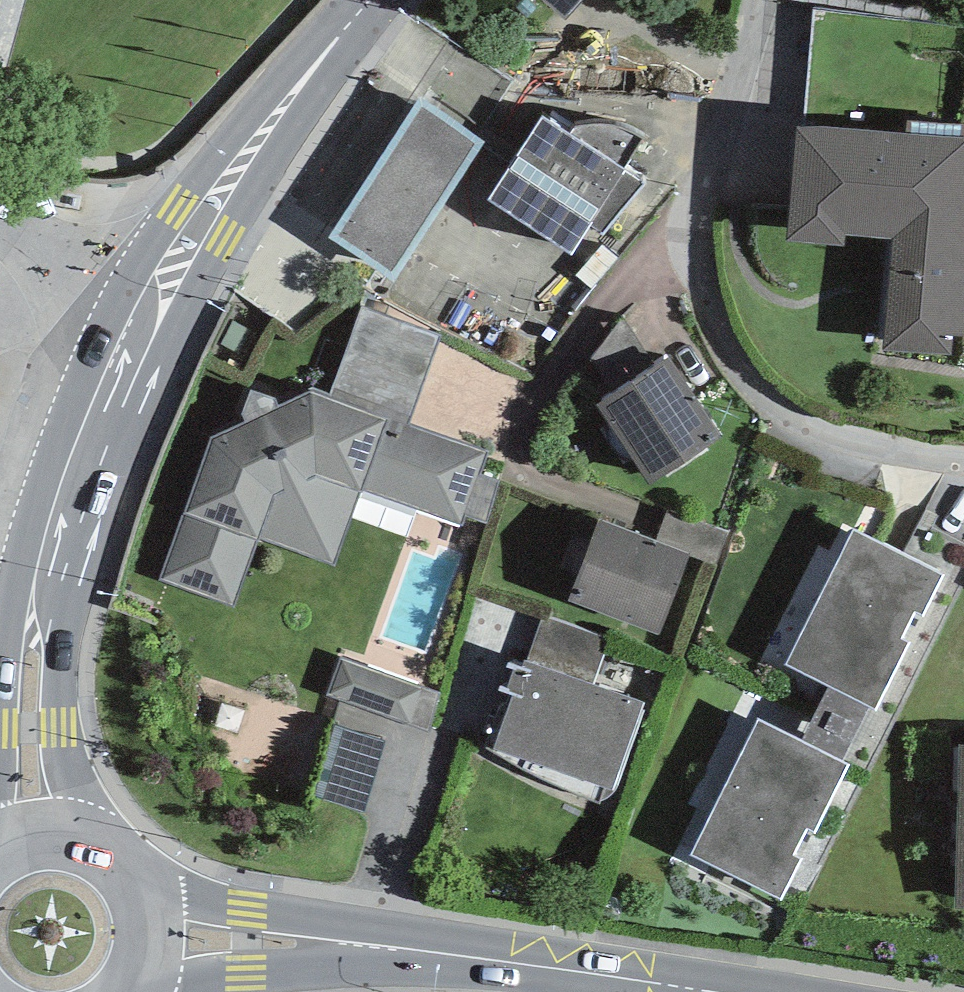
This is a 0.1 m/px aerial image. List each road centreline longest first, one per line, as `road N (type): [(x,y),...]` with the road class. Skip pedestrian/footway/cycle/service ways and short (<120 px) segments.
road 1 (residential): [(963,453),(879,455),(755,407),(703,333),(676,235),(730,0)]
road 2 (tertiary): [(717,991),(368,951),(152,937)]
road 3 (tertiary): [(145,316),(73,475),(44,572),(29,674),(36,828)]
road 4 (tertiary): [(377,0),(203,219),(145,316)]
road 5 (tertiary): [(152,937),(149,907),(119,856),(94,839),(36,828)]
road 6 (residential): [(0,232),(145,316)]

